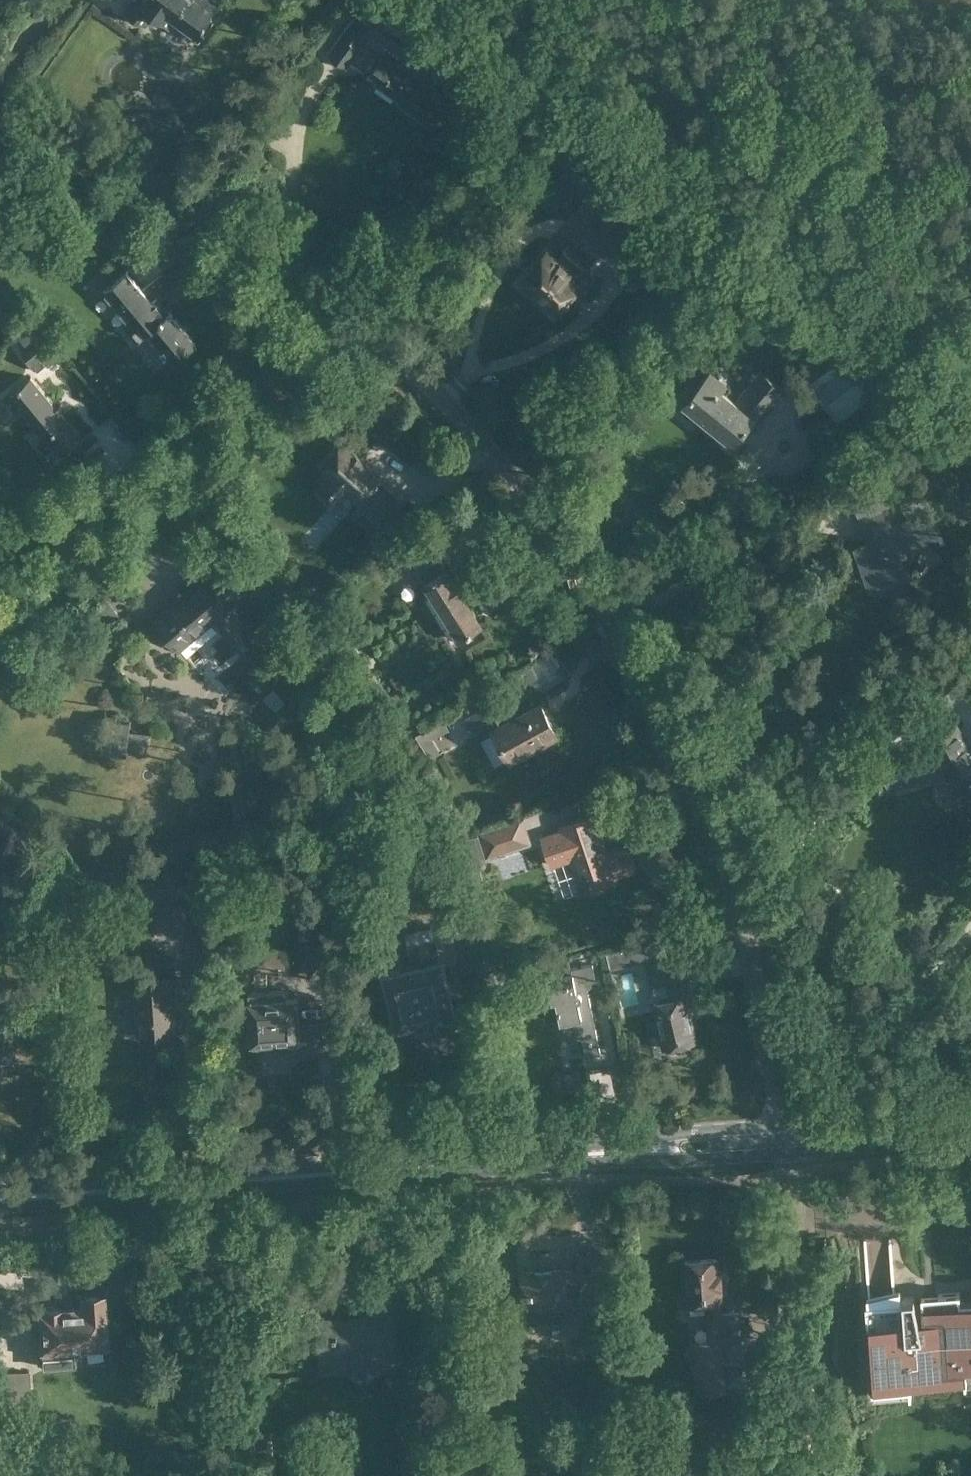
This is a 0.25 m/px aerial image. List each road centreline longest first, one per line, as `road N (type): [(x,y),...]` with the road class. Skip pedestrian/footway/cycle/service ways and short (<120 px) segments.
road 1 (residential): [(791,1137),(727,875),(633,655),(568,550),(440,397),(348,323)]
road 2 (secondary): [(0,1198),(791,1137)]
road 3 (residential): [(0,614),(348,323)]
road 4 (residential): [(348,323),(260,245),(176,195),(94,151),(0,122)]
road 5 (secondary): [(791,1137),(970,1125)]
road 6 (track): [(796,1325),(787,1475)]

